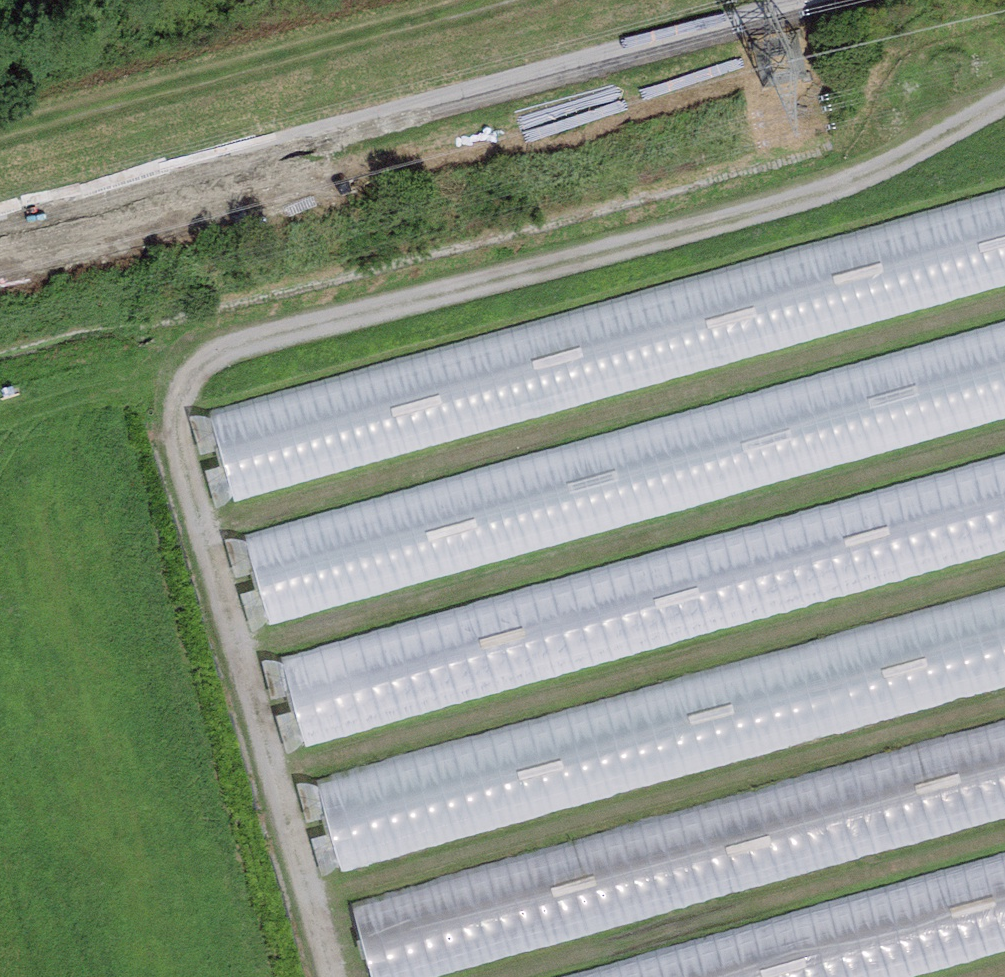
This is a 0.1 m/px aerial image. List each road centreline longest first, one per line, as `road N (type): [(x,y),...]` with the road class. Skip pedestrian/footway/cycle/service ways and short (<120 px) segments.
road 1 (track): [(1004,100),(894,164),(811,192),(241,341),(211,356),(184,404),(188,471),(333,976)]
road 2 (unclassified): [(781,0),(0,214)]

